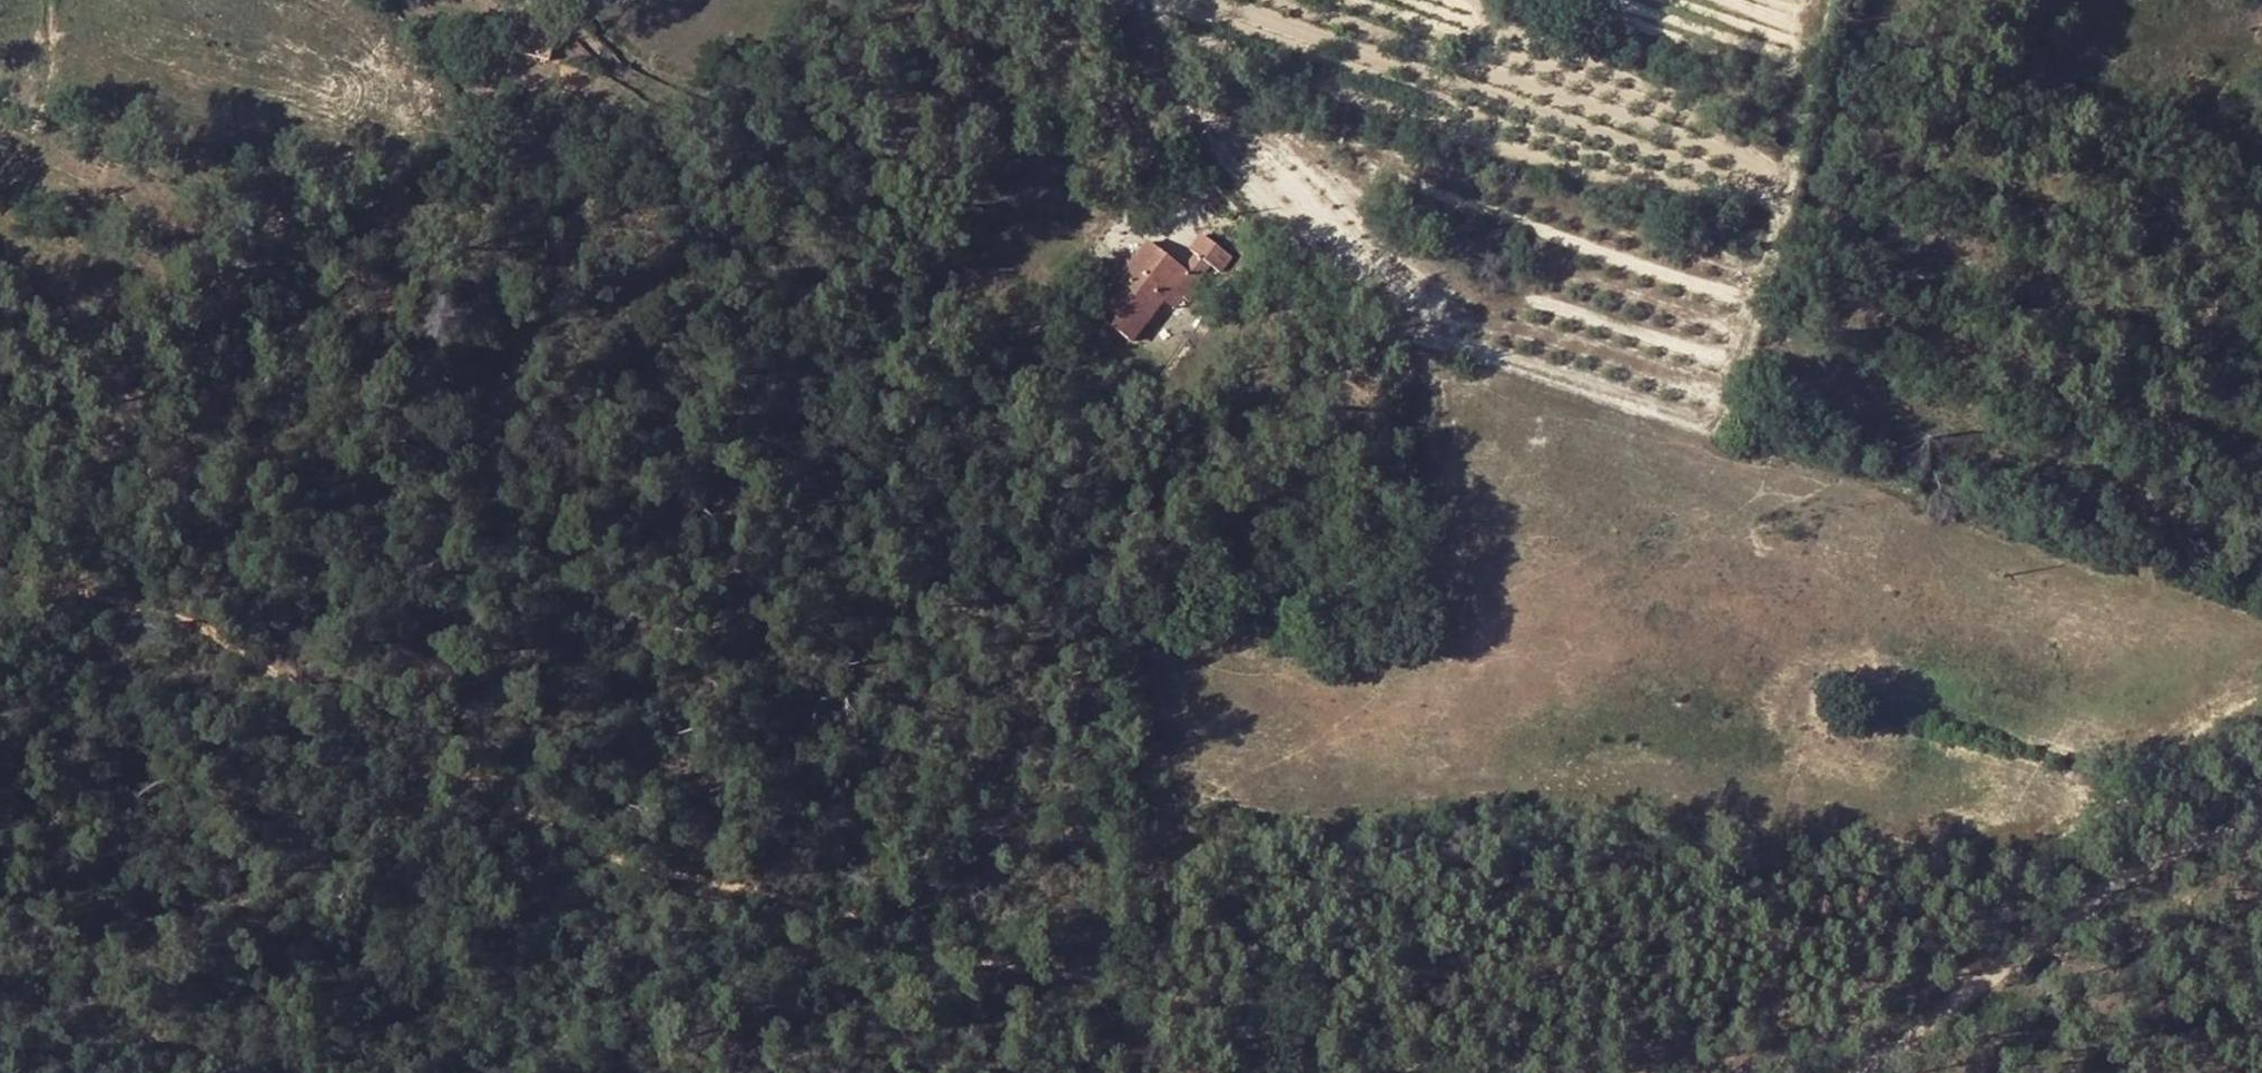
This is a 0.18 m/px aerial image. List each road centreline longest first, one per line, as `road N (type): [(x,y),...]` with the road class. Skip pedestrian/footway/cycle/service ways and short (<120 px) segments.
road 1 (track): [(0,566),(198,624),(385,731),(529,831),(650,872),(764,893),(925,952),(1064,978),(1374,1072)]
road 2 (track): [(1857,1072),(2092,898),(2261,837)]

